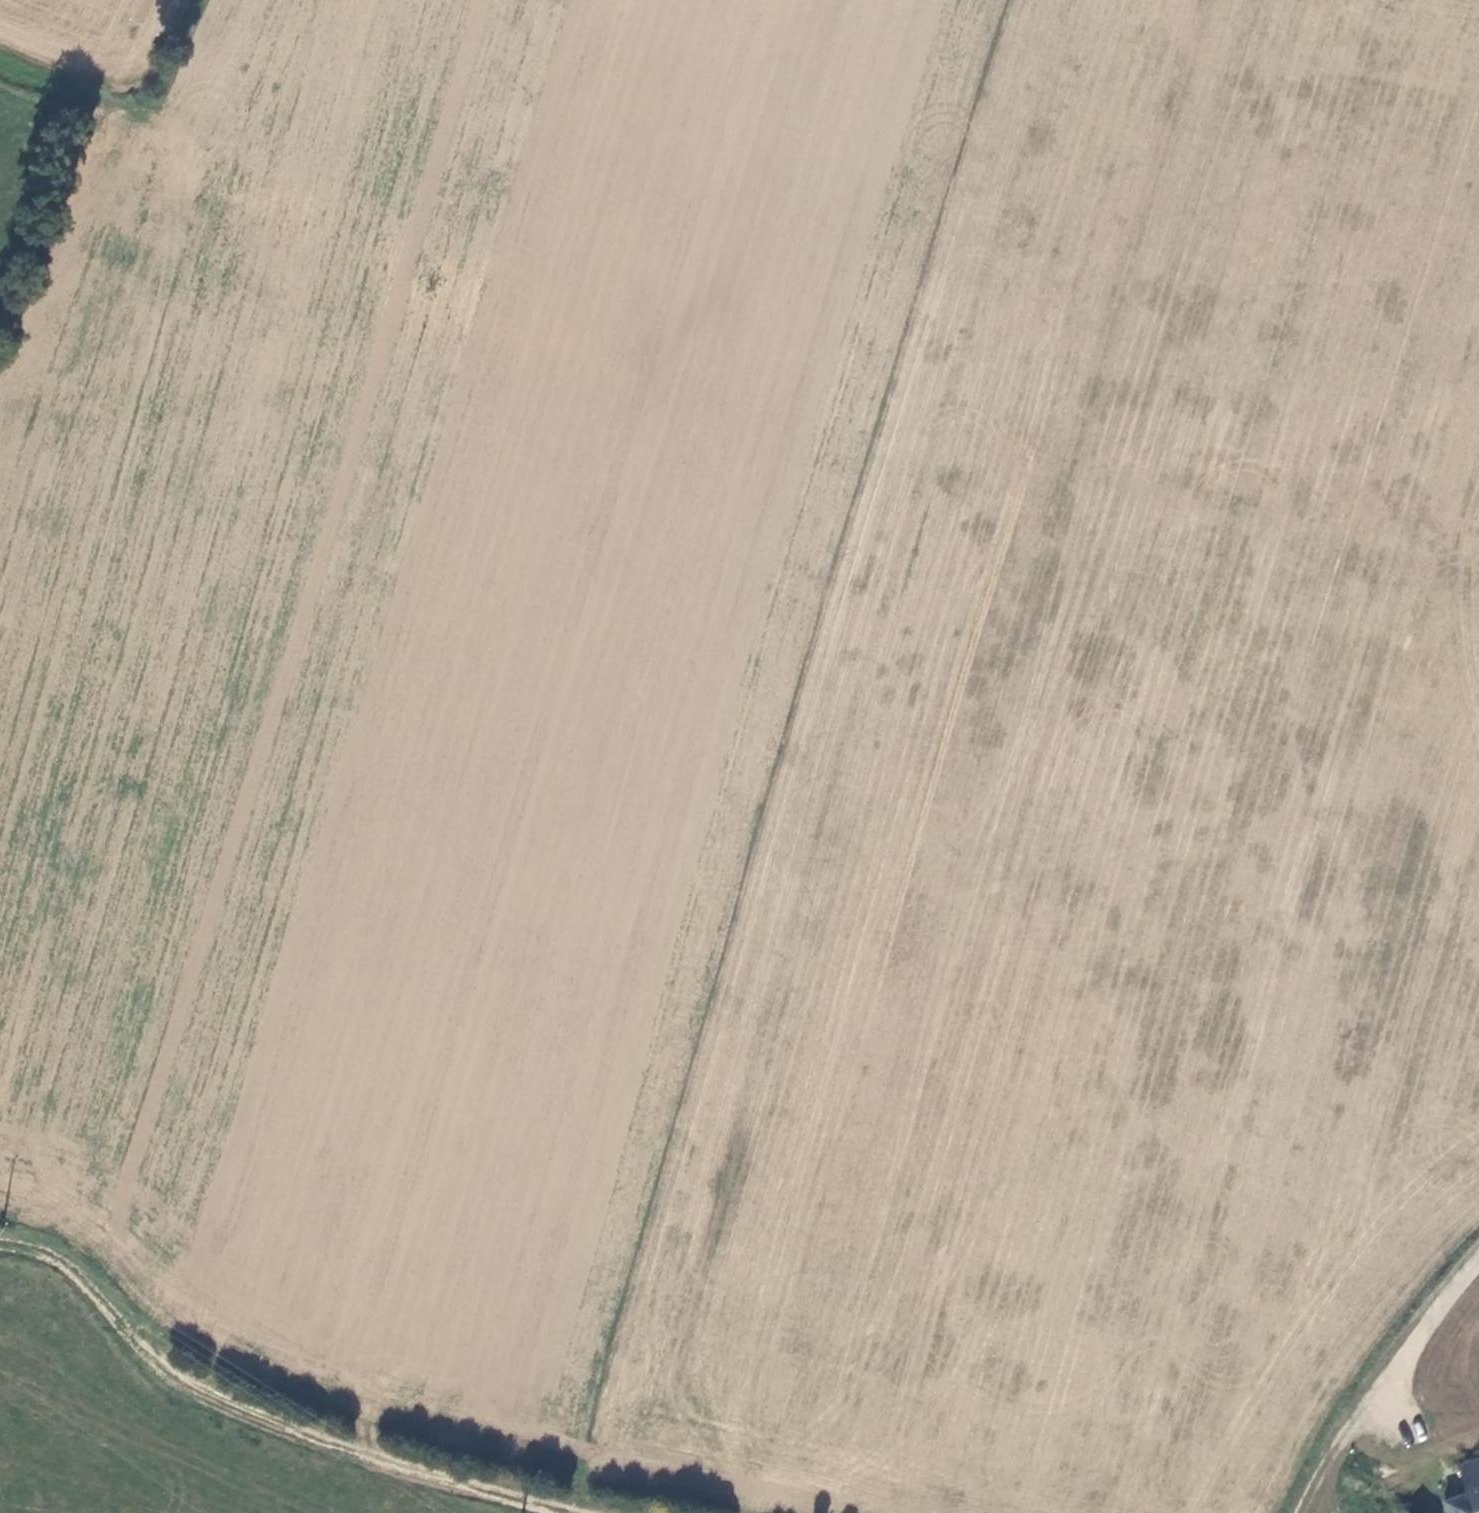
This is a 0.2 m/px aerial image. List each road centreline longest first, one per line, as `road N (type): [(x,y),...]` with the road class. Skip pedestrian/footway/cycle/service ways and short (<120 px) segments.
road 1 (track): [(0,1244),(63,1263),(188,1388),(401,1464),(582,1512)]
road 2 (track): [(1299,1512),(1422,1329),(1478,1262)]

